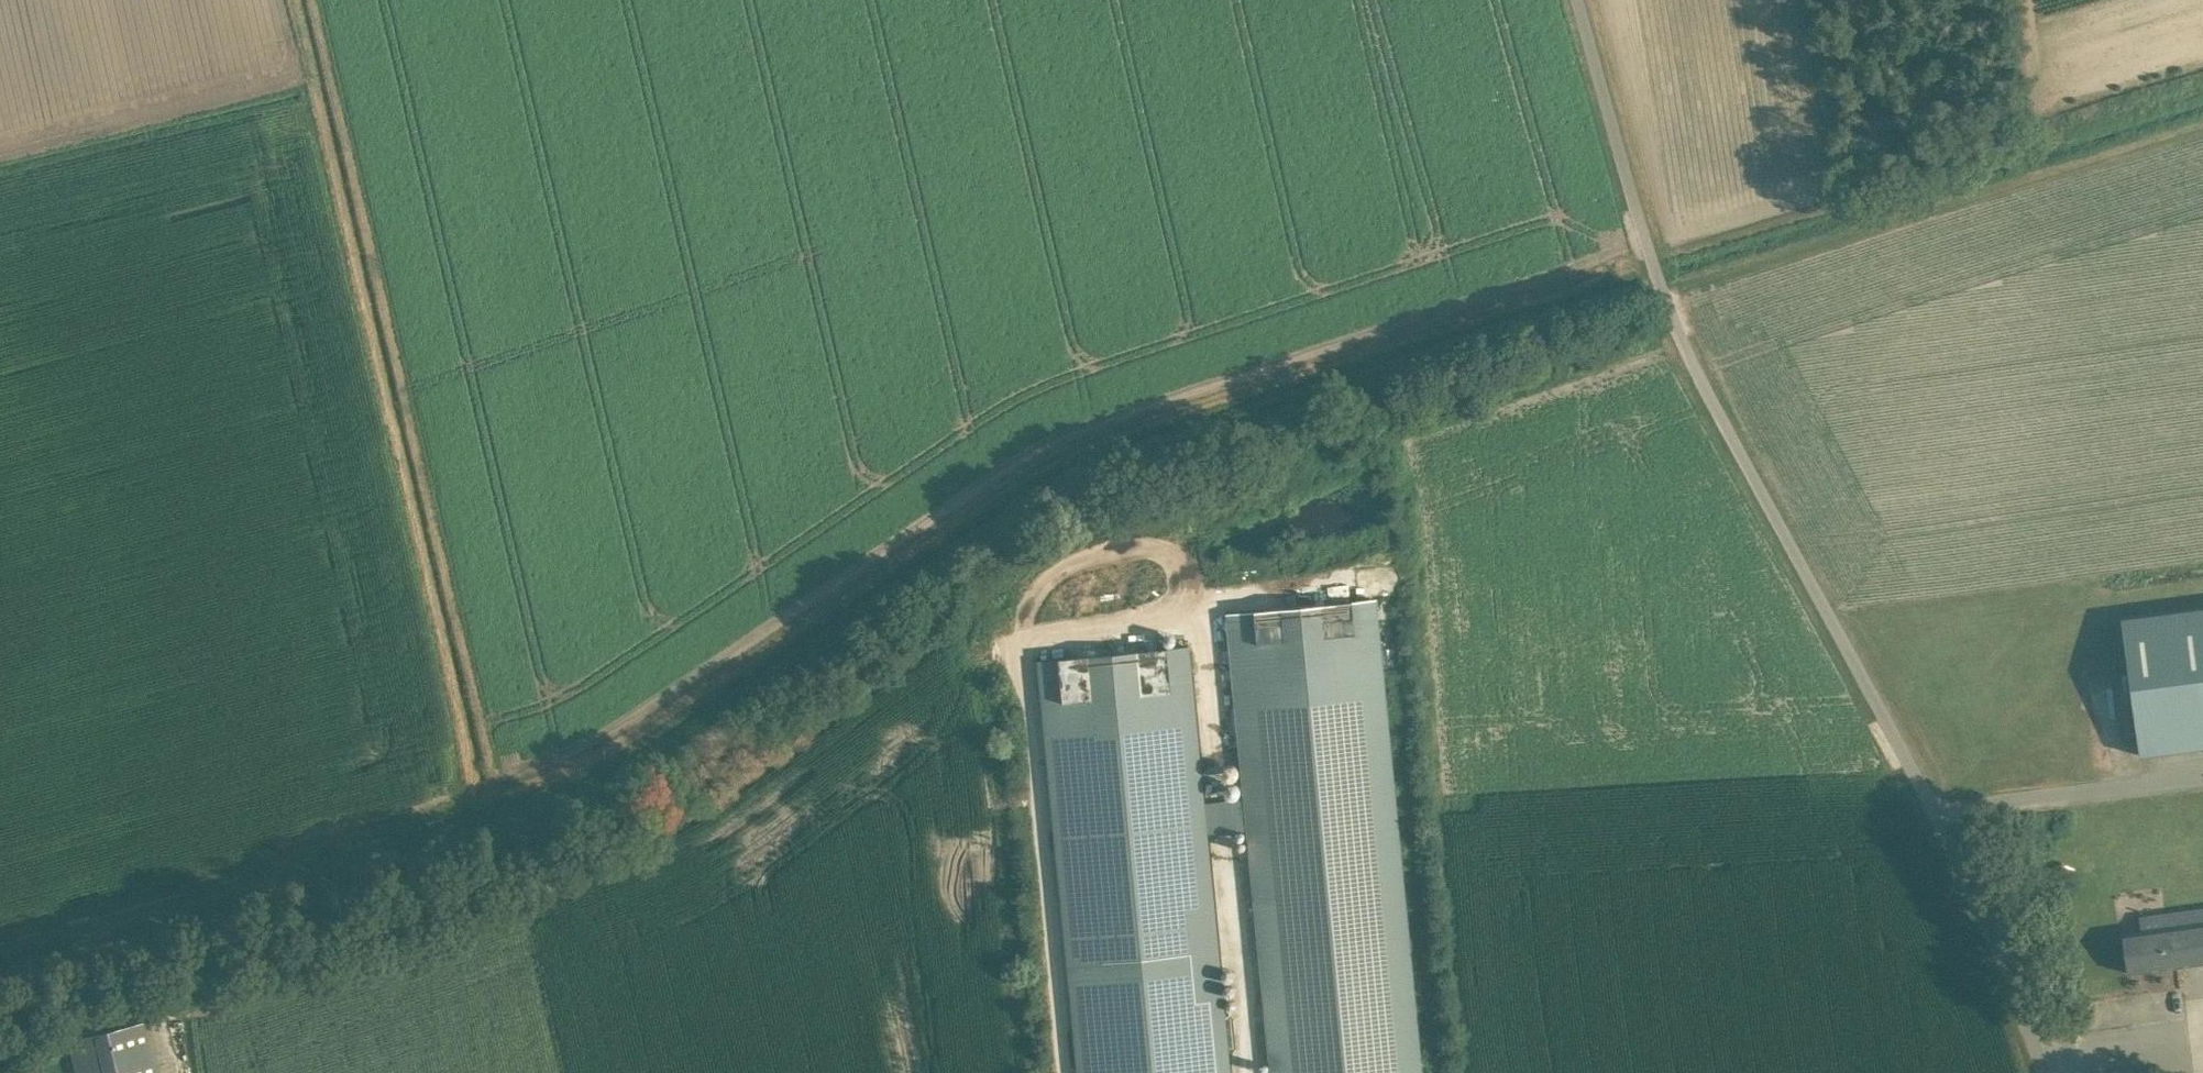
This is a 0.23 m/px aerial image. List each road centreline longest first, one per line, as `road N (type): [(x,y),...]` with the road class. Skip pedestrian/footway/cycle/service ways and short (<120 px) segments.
road 1 (unclassified): [(1582,0),(1668,300),(1724,427),(1880,707)]
road 2 (track): [(2202,132),(1667,295)]
road 3 (unclassified): [(2048,1072),(1946,820),(1880,707)]

